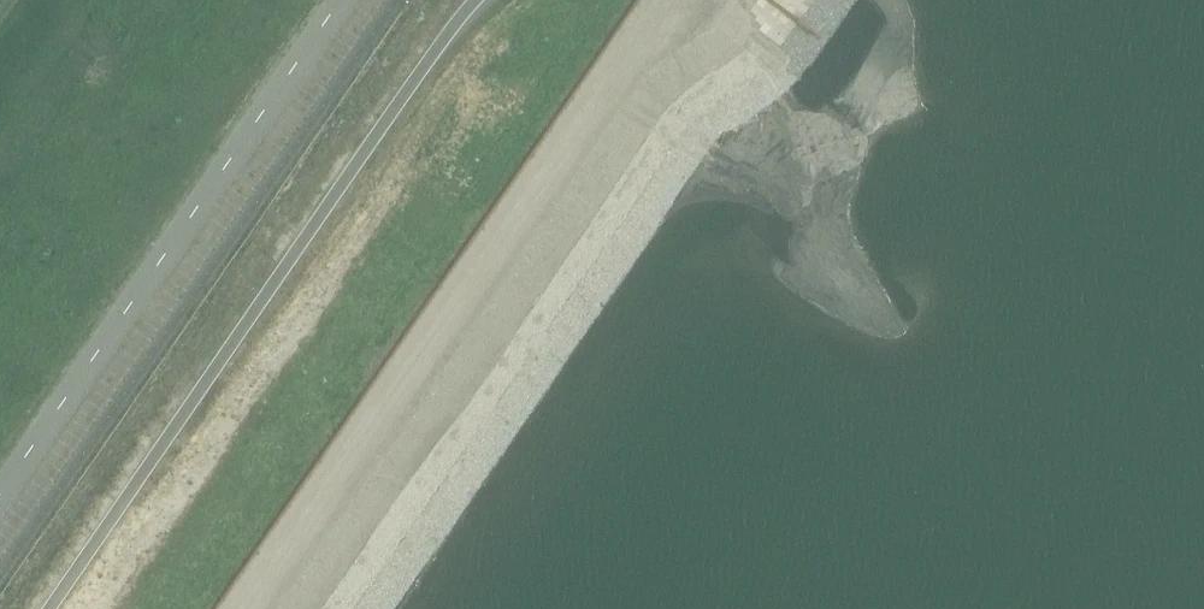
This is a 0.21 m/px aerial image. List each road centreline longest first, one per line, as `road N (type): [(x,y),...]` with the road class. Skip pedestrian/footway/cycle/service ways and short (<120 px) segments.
road 1 (track): [(347,608),(769,0)]

